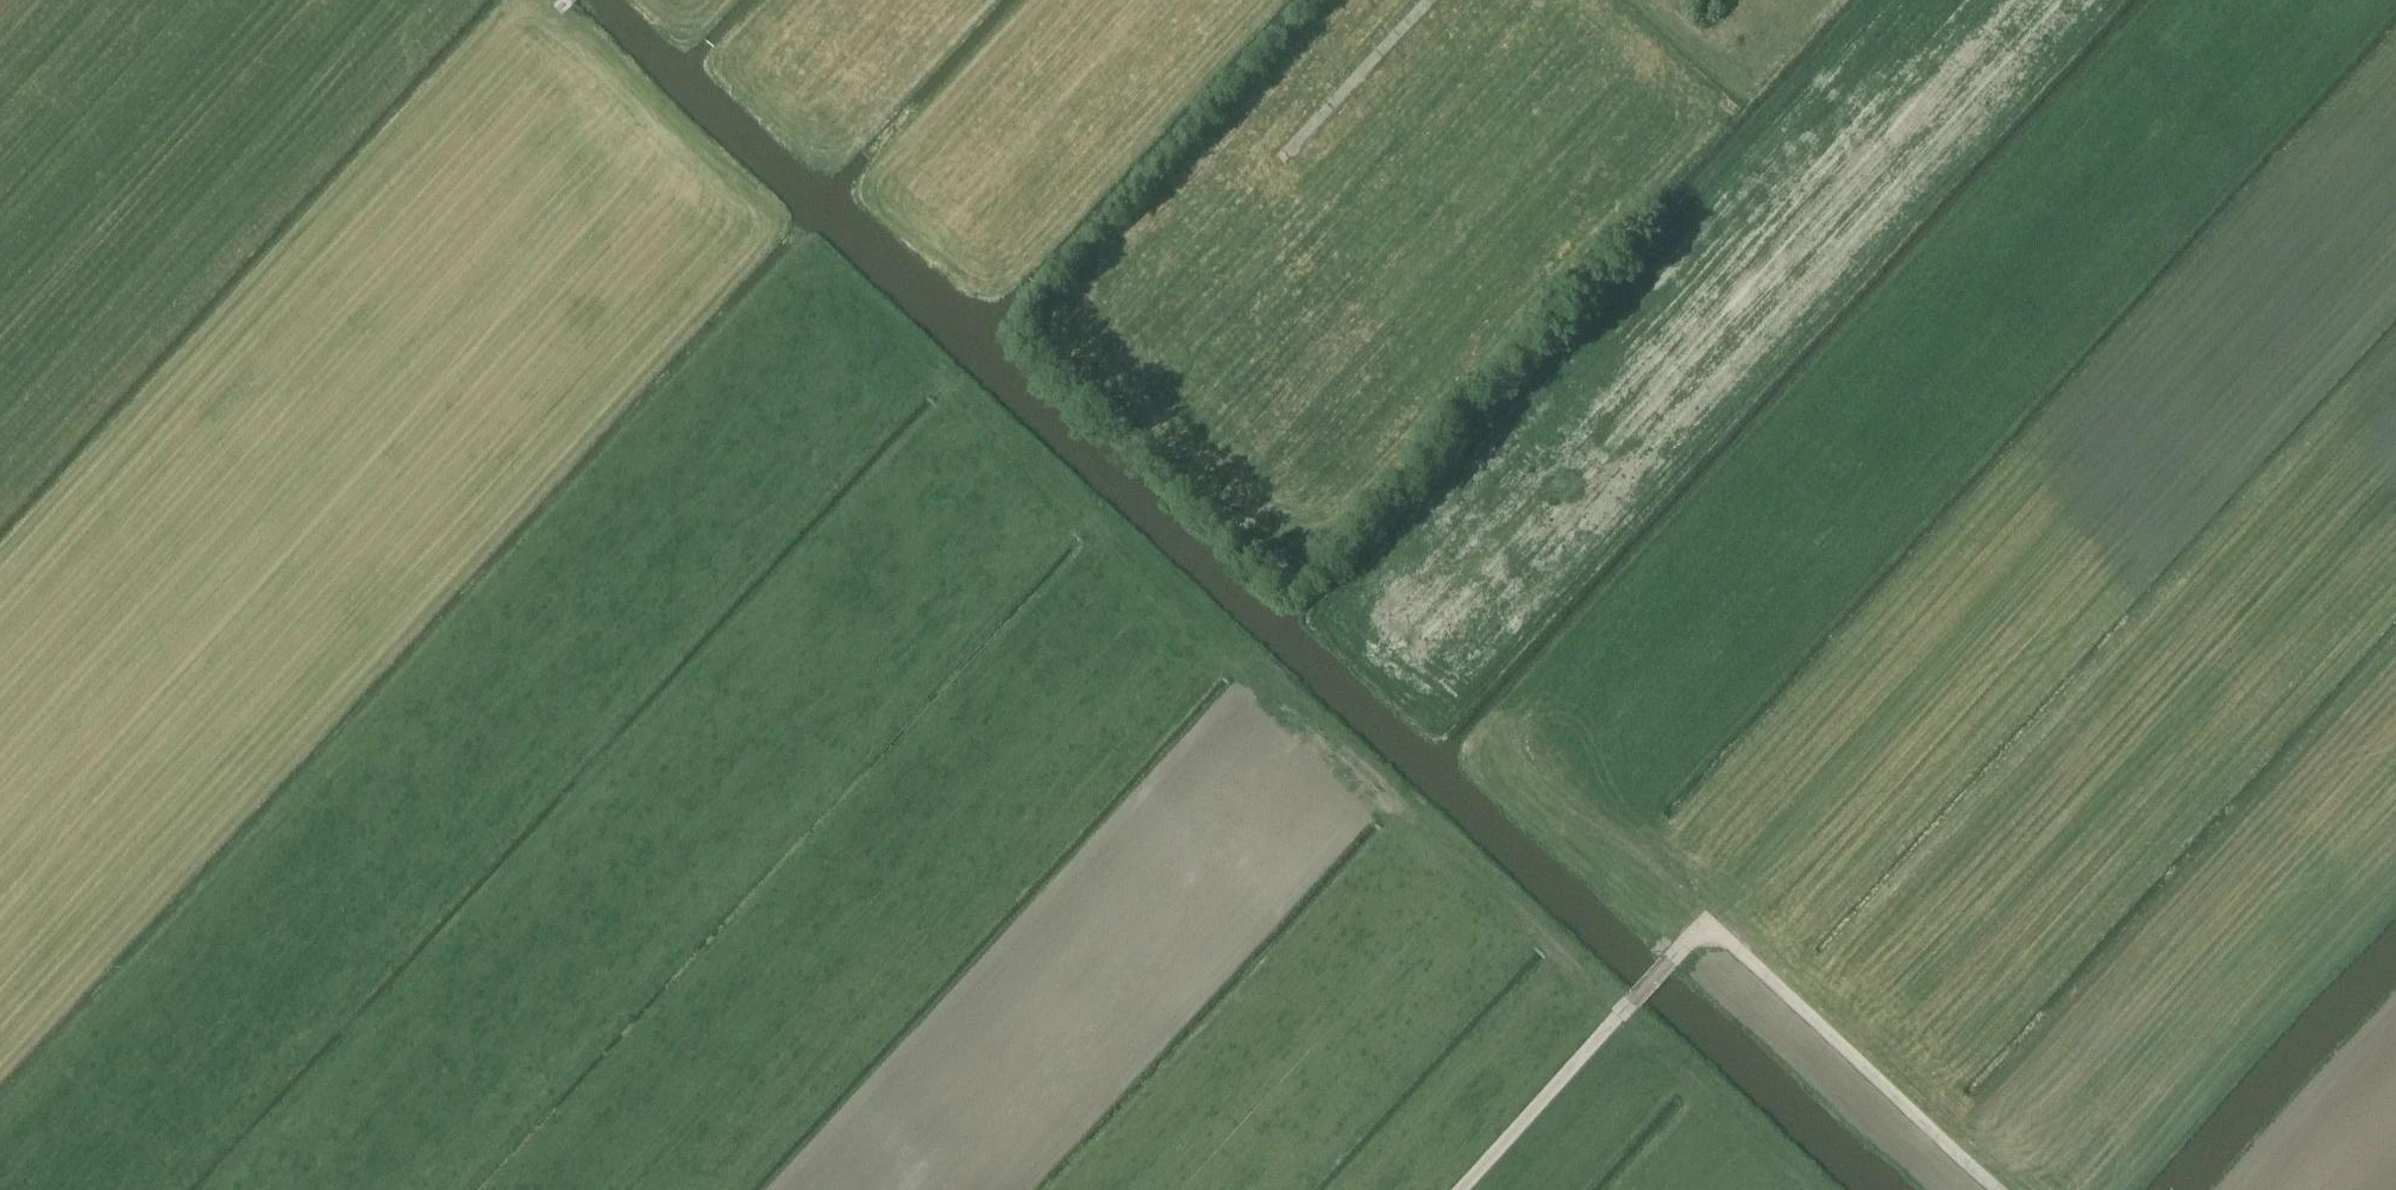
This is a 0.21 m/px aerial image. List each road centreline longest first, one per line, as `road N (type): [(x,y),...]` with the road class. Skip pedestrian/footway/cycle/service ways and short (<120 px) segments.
road 1 (track): [(2003,1189),(1706,927)]
road 2 (track): [(1463,1189),(1623,1015)]

